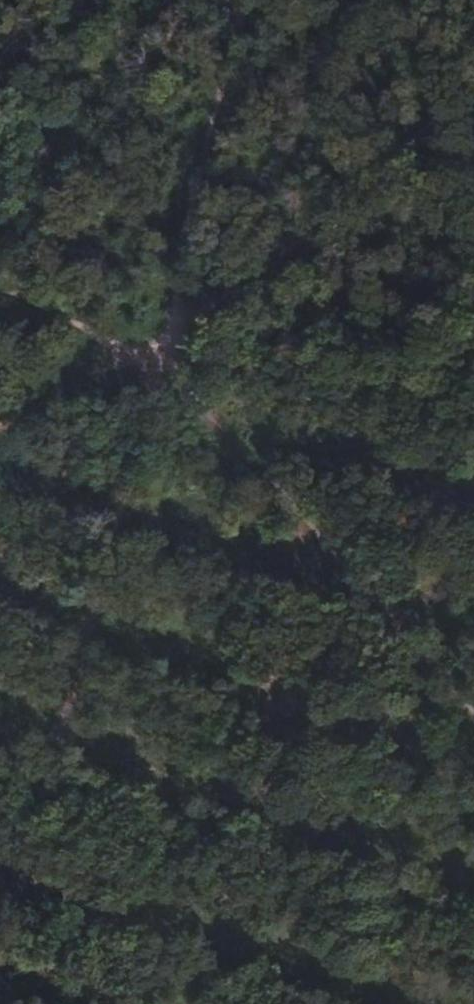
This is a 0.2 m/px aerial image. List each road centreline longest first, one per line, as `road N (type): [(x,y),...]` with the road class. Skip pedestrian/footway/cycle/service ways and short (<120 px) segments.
road 1 (track): [(0,971),(76,706),(159,356)]
road 2 (track): [(159,356),(473,711)]
road 3 (track): [(159,356),(473,110)]
road 4 (track): [(159,356),(251,0)]
road 5 (track): [(159,356),(473,380)]
road 6 (track): [(159,356),(0,298)]

